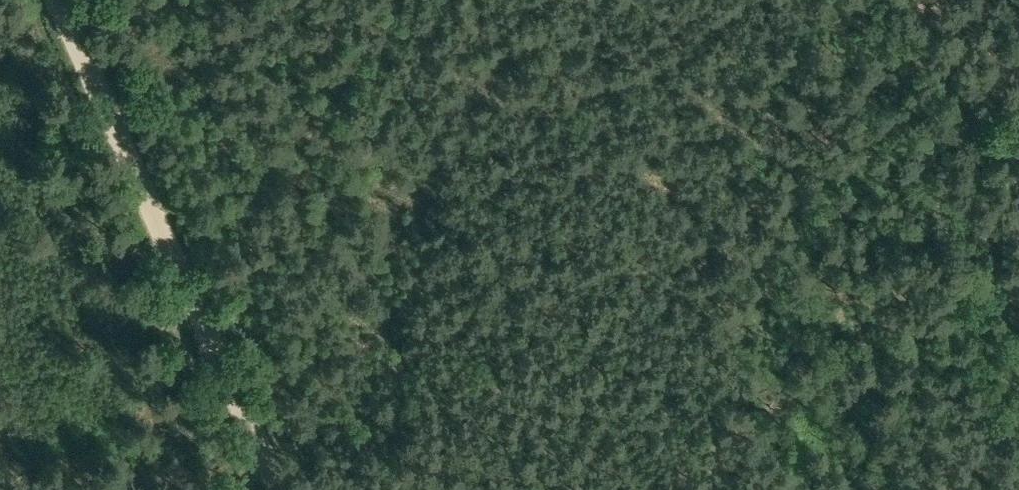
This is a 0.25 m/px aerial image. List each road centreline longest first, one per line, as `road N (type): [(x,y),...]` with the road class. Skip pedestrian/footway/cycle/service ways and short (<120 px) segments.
road 1 (track): [(279,489),(56,0)]

